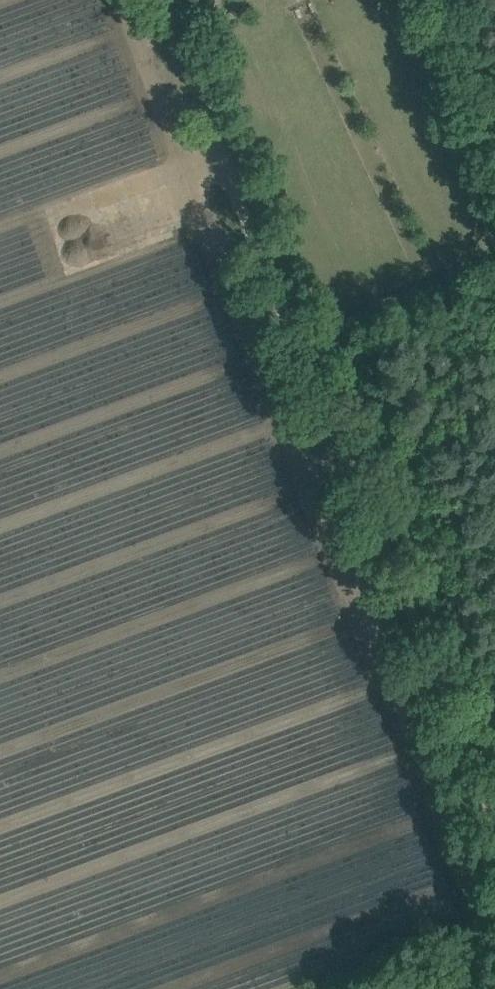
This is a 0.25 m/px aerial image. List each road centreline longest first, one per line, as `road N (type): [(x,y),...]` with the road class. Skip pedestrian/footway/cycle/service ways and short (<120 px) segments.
road 1 (track): [(158,0),(494,866)]

